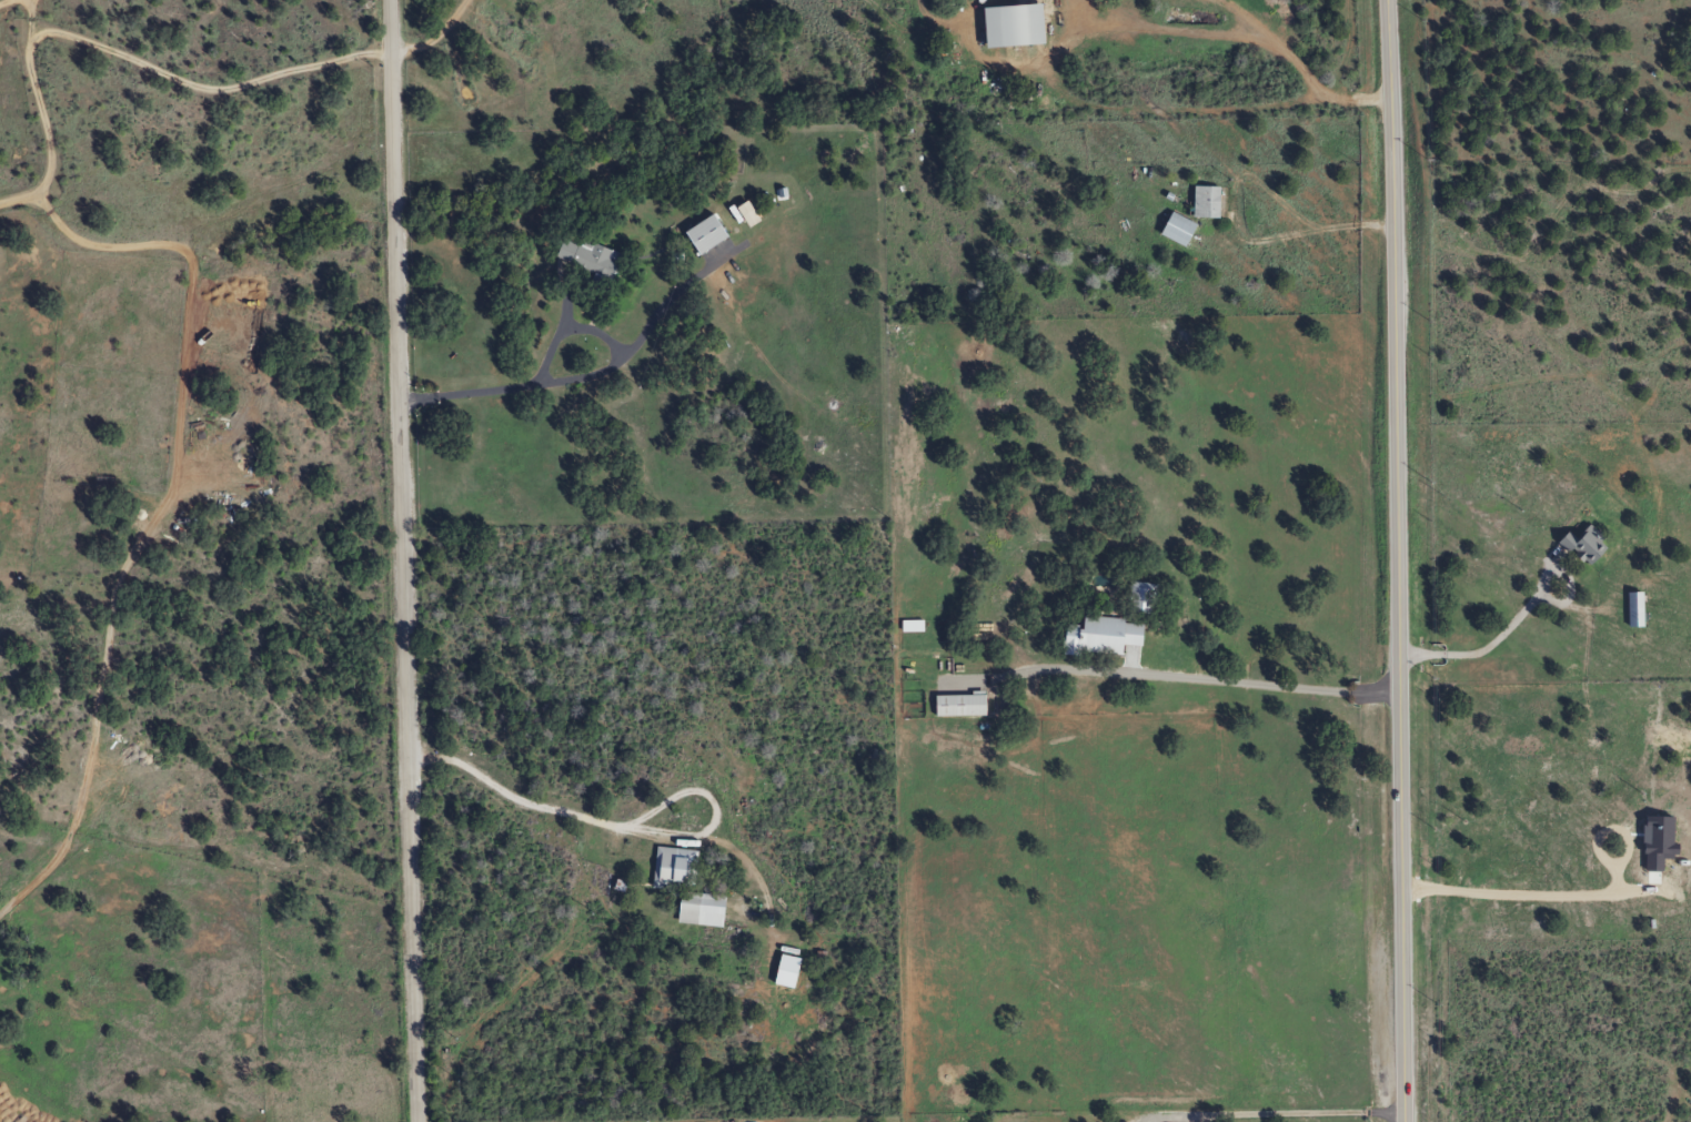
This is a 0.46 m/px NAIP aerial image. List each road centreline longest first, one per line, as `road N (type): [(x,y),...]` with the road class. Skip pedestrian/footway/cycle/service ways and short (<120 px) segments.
road 1 (residential): [(417,1121),(389,0)]
road 2 (tertiary): [(1386,0),(1402,1121)]

